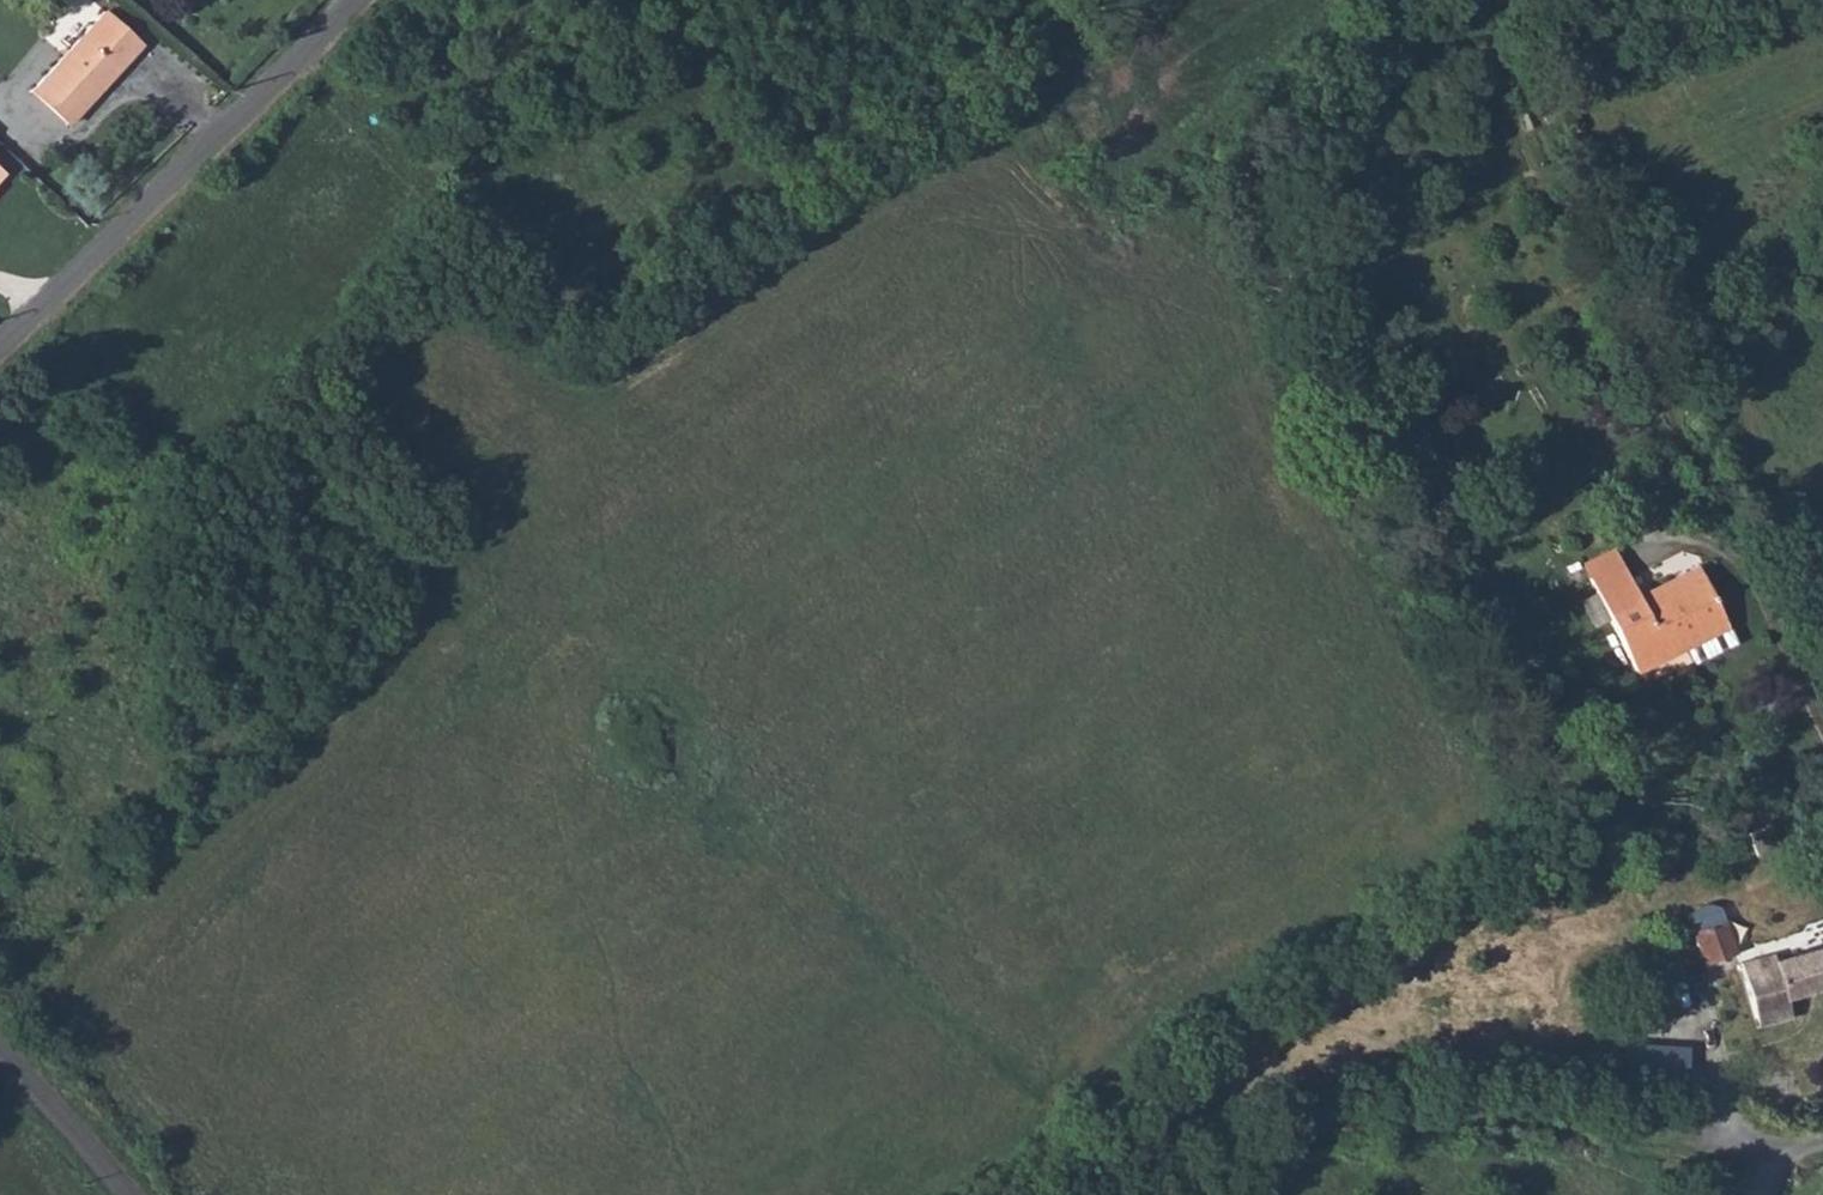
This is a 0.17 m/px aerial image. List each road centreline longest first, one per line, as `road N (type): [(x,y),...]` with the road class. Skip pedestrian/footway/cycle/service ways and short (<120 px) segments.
road 1 (unclassified): [(357,0),(0,362)]
road 2 (unclassified): [(131,1194),(0,1050)]

